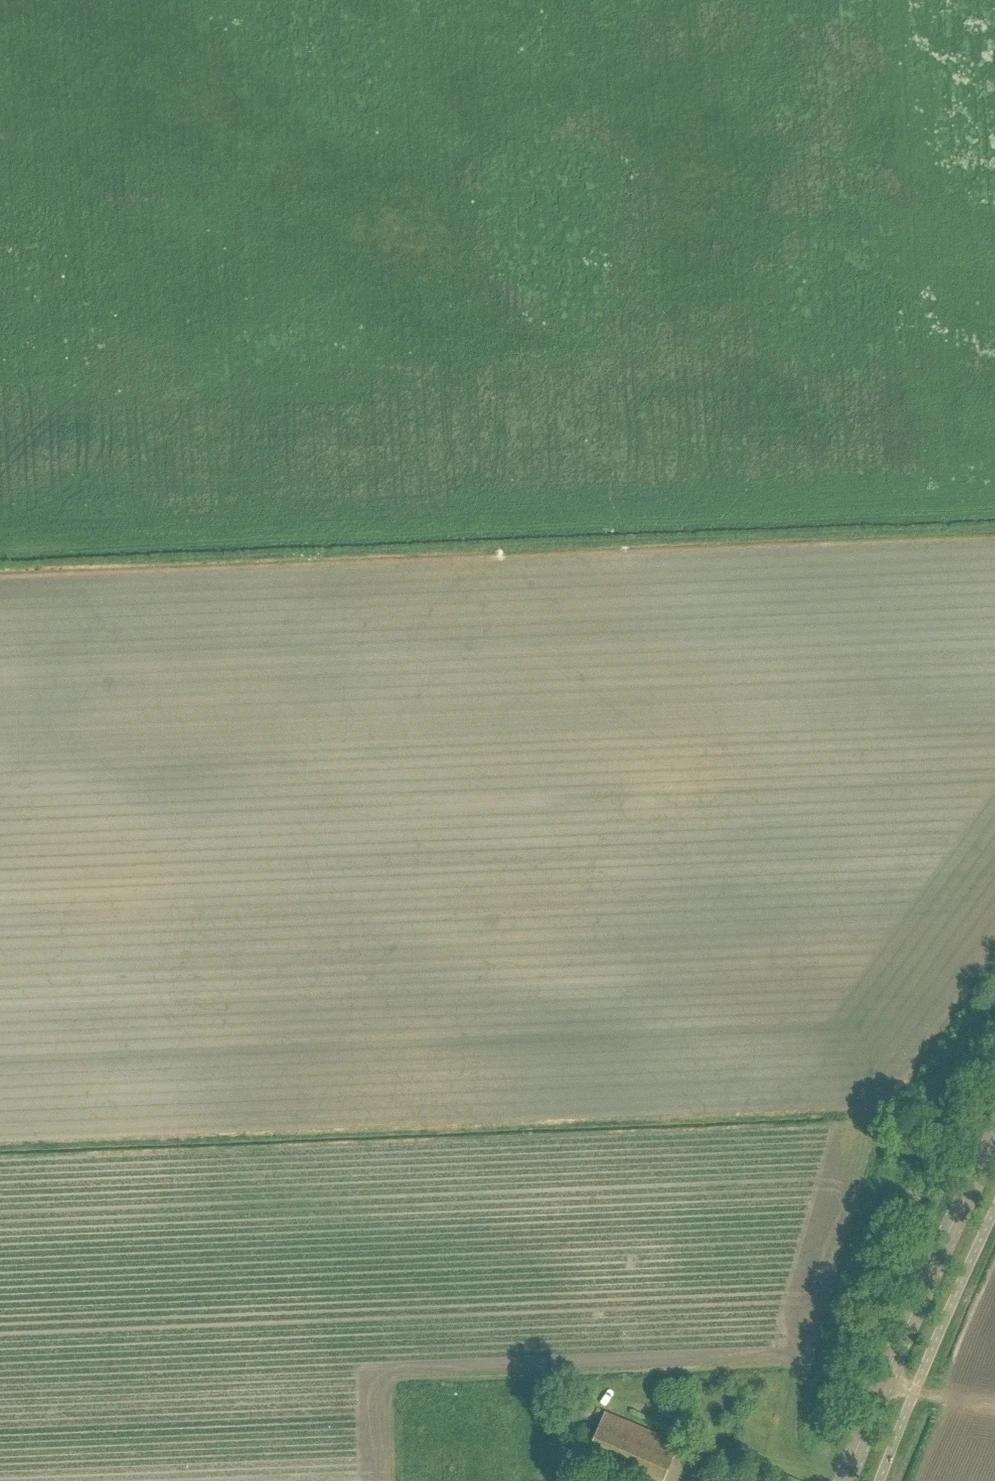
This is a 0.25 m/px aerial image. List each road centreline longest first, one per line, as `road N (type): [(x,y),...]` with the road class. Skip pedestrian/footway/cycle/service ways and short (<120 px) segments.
road 1 (secondary): [(847,1480),(994,1141)]

